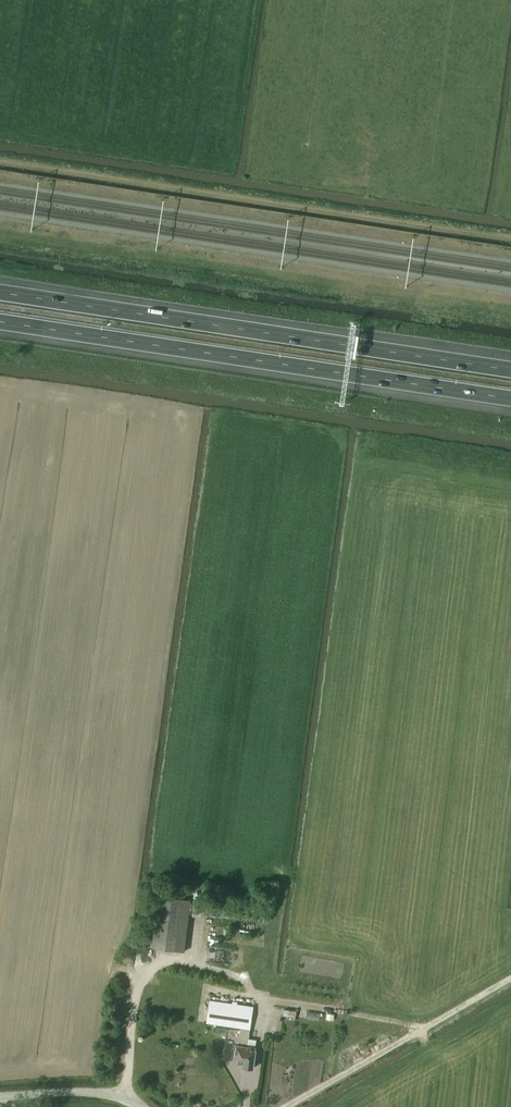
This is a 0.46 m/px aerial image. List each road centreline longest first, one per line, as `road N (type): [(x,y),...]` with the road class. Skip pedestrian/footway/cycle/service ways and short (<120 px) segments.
road 1 (motorway): [(0,323),(510,399)]
road 2 (motorway): [(510,369),(0,293)]
road 3 (track): [(286,1106),(510,977)]
road 4 (track): [(265,1000),(421,1029),(426,1067),(384,1106)]
road 5 (unclassified): [(0,1096),(85,1090),(143,1106)]

